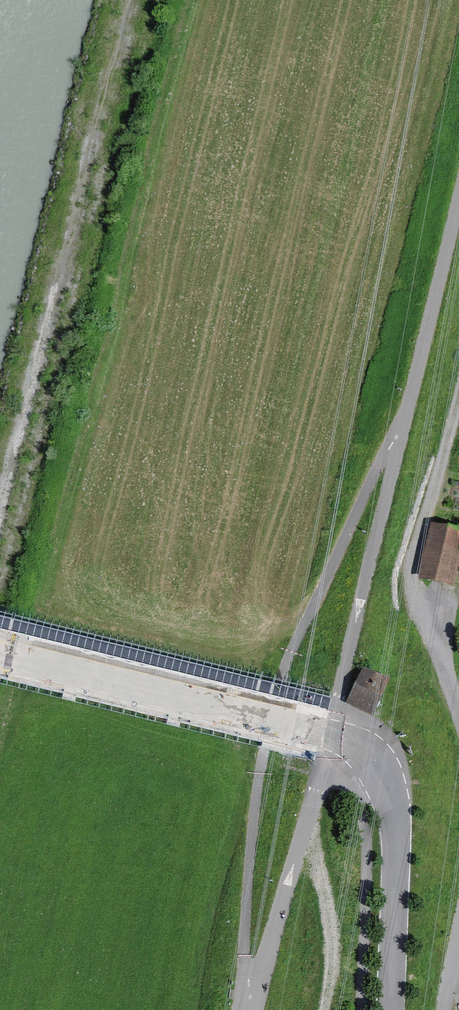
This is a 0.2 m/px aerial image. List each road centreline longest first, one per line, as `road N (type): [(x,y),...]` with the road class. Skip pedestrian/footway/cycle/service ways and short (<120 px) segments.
road 1 (track): [(256,1009),(325,776),(458,199)]
road 2 (tertiary): [(394,1009),(399,847),(391,793),(361,749),(324,731),(0,651)]
road 3 (track): [(257,992),(247,959),(252,871),(292,658),(380,462),(404,433)]
road 4 (track): [(427,601),(417,581),(458,408)]

